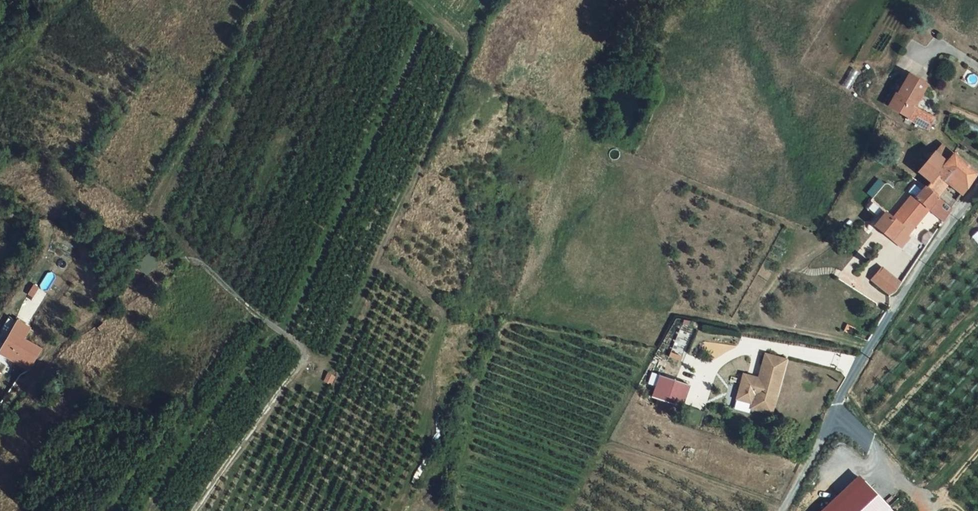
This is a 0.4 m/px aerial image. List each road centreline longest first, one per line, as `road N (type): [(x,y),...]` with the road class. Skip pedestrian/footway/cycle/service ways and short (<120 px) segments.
road 1 (unclassified): [(779,510),(840,397),(977,186)]
road 2 (track): [(194,510),(303,349),(202,265),(183,261)]

